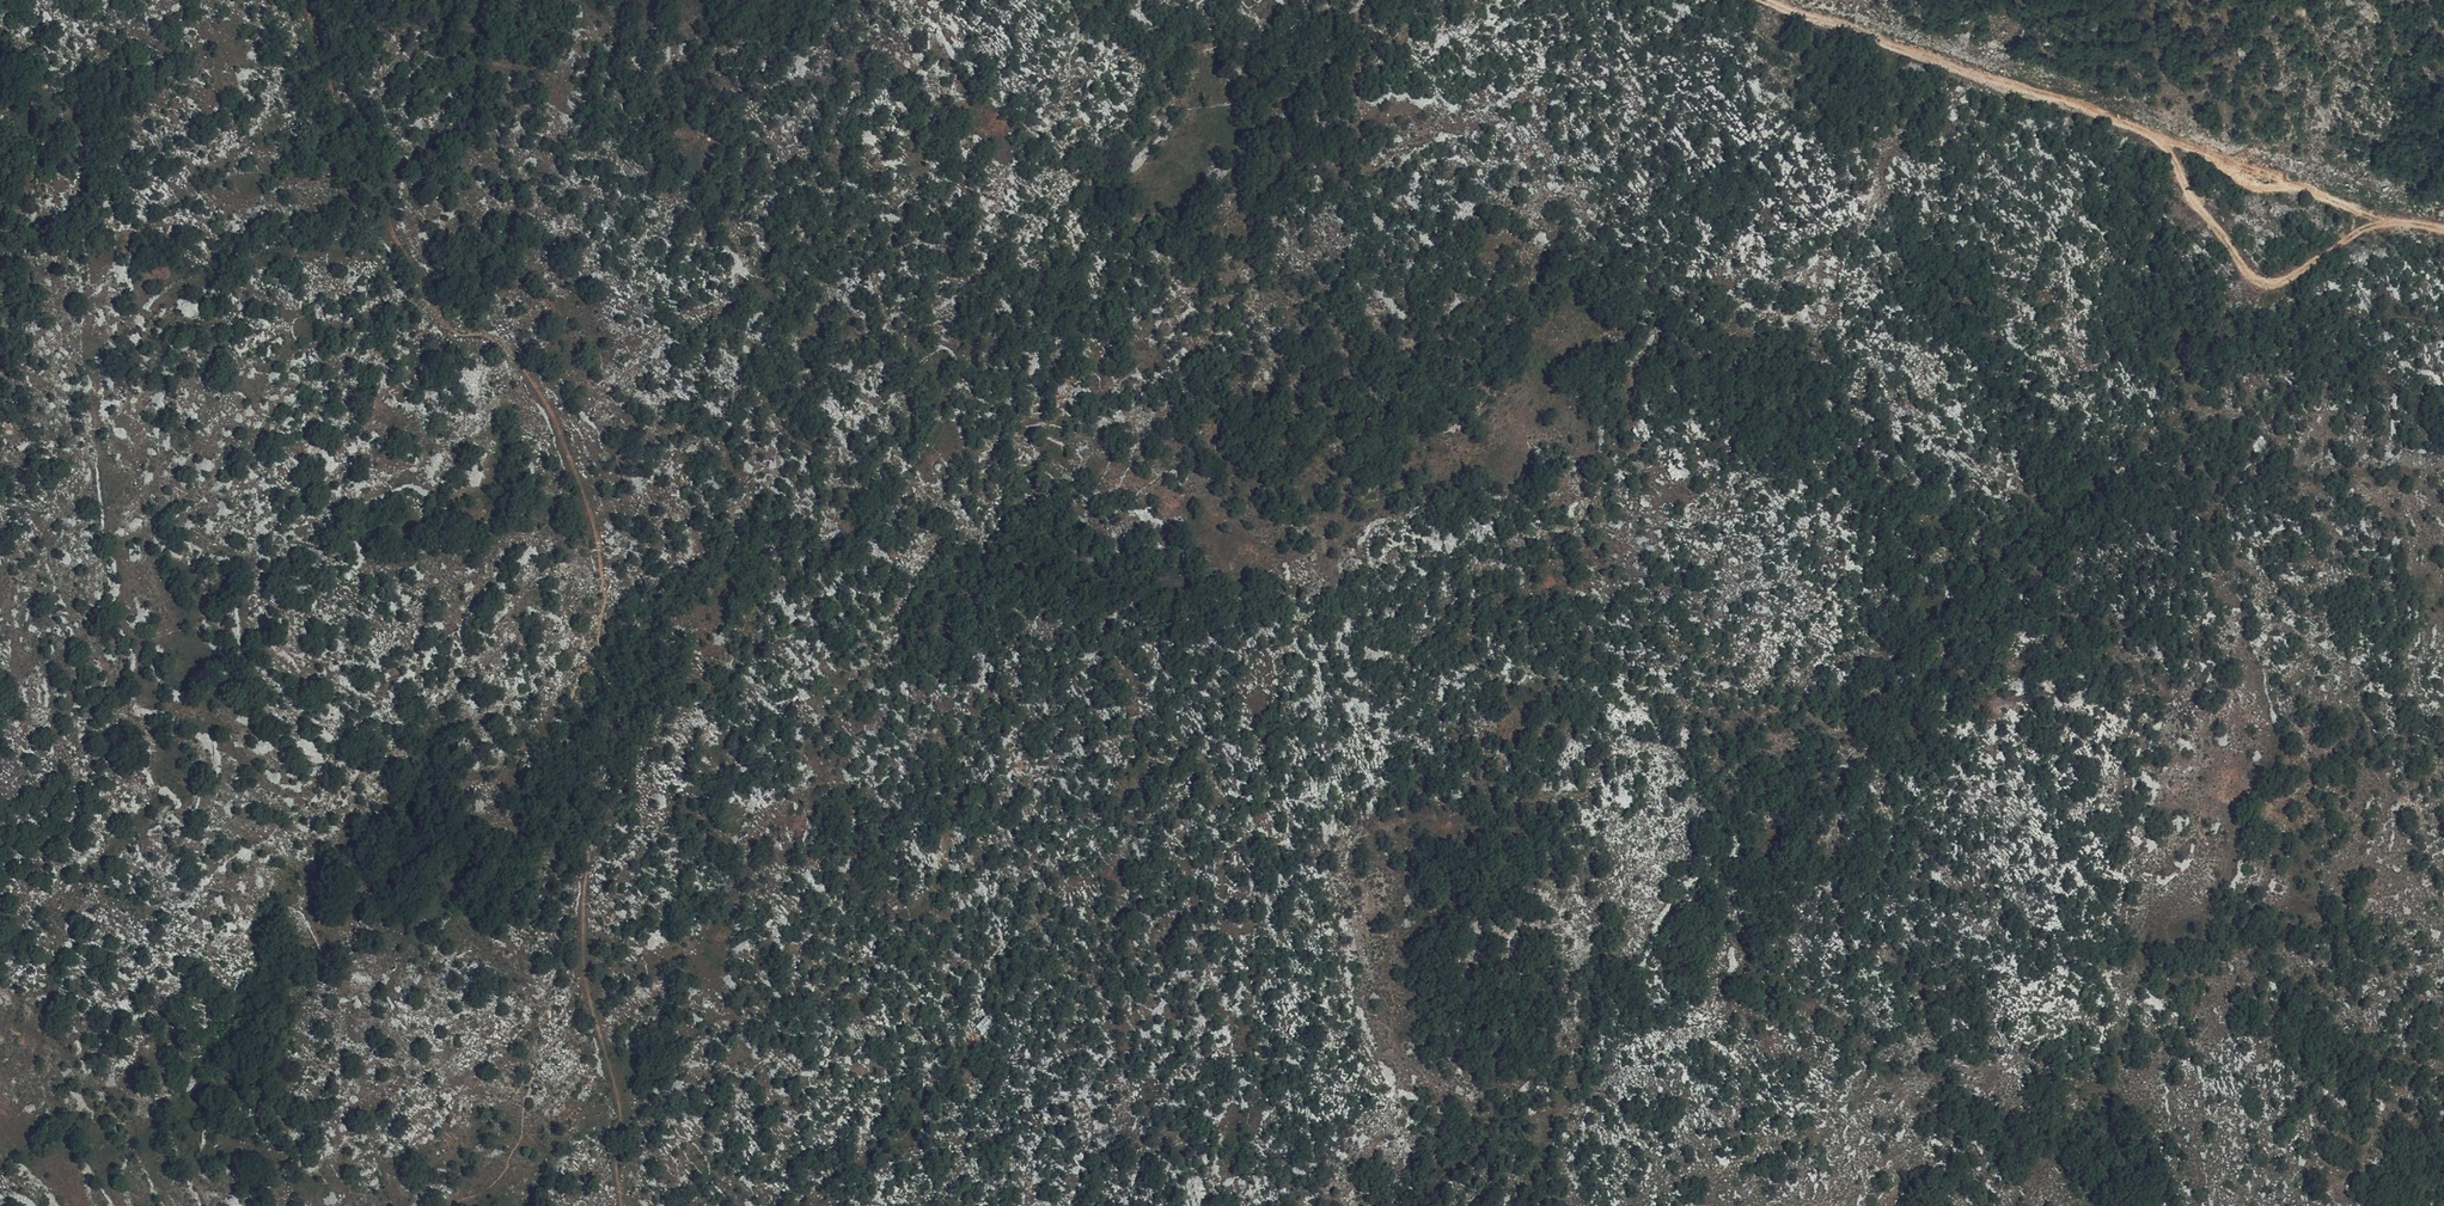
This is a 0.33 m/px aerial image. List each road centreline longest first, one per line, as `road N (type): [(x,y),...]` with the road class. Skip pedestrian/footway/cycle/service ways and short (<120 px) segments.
road 1 (track): [(2443,232),(2380,220),(2302,275),(2254,284),(2161,140),(1758,0)]

